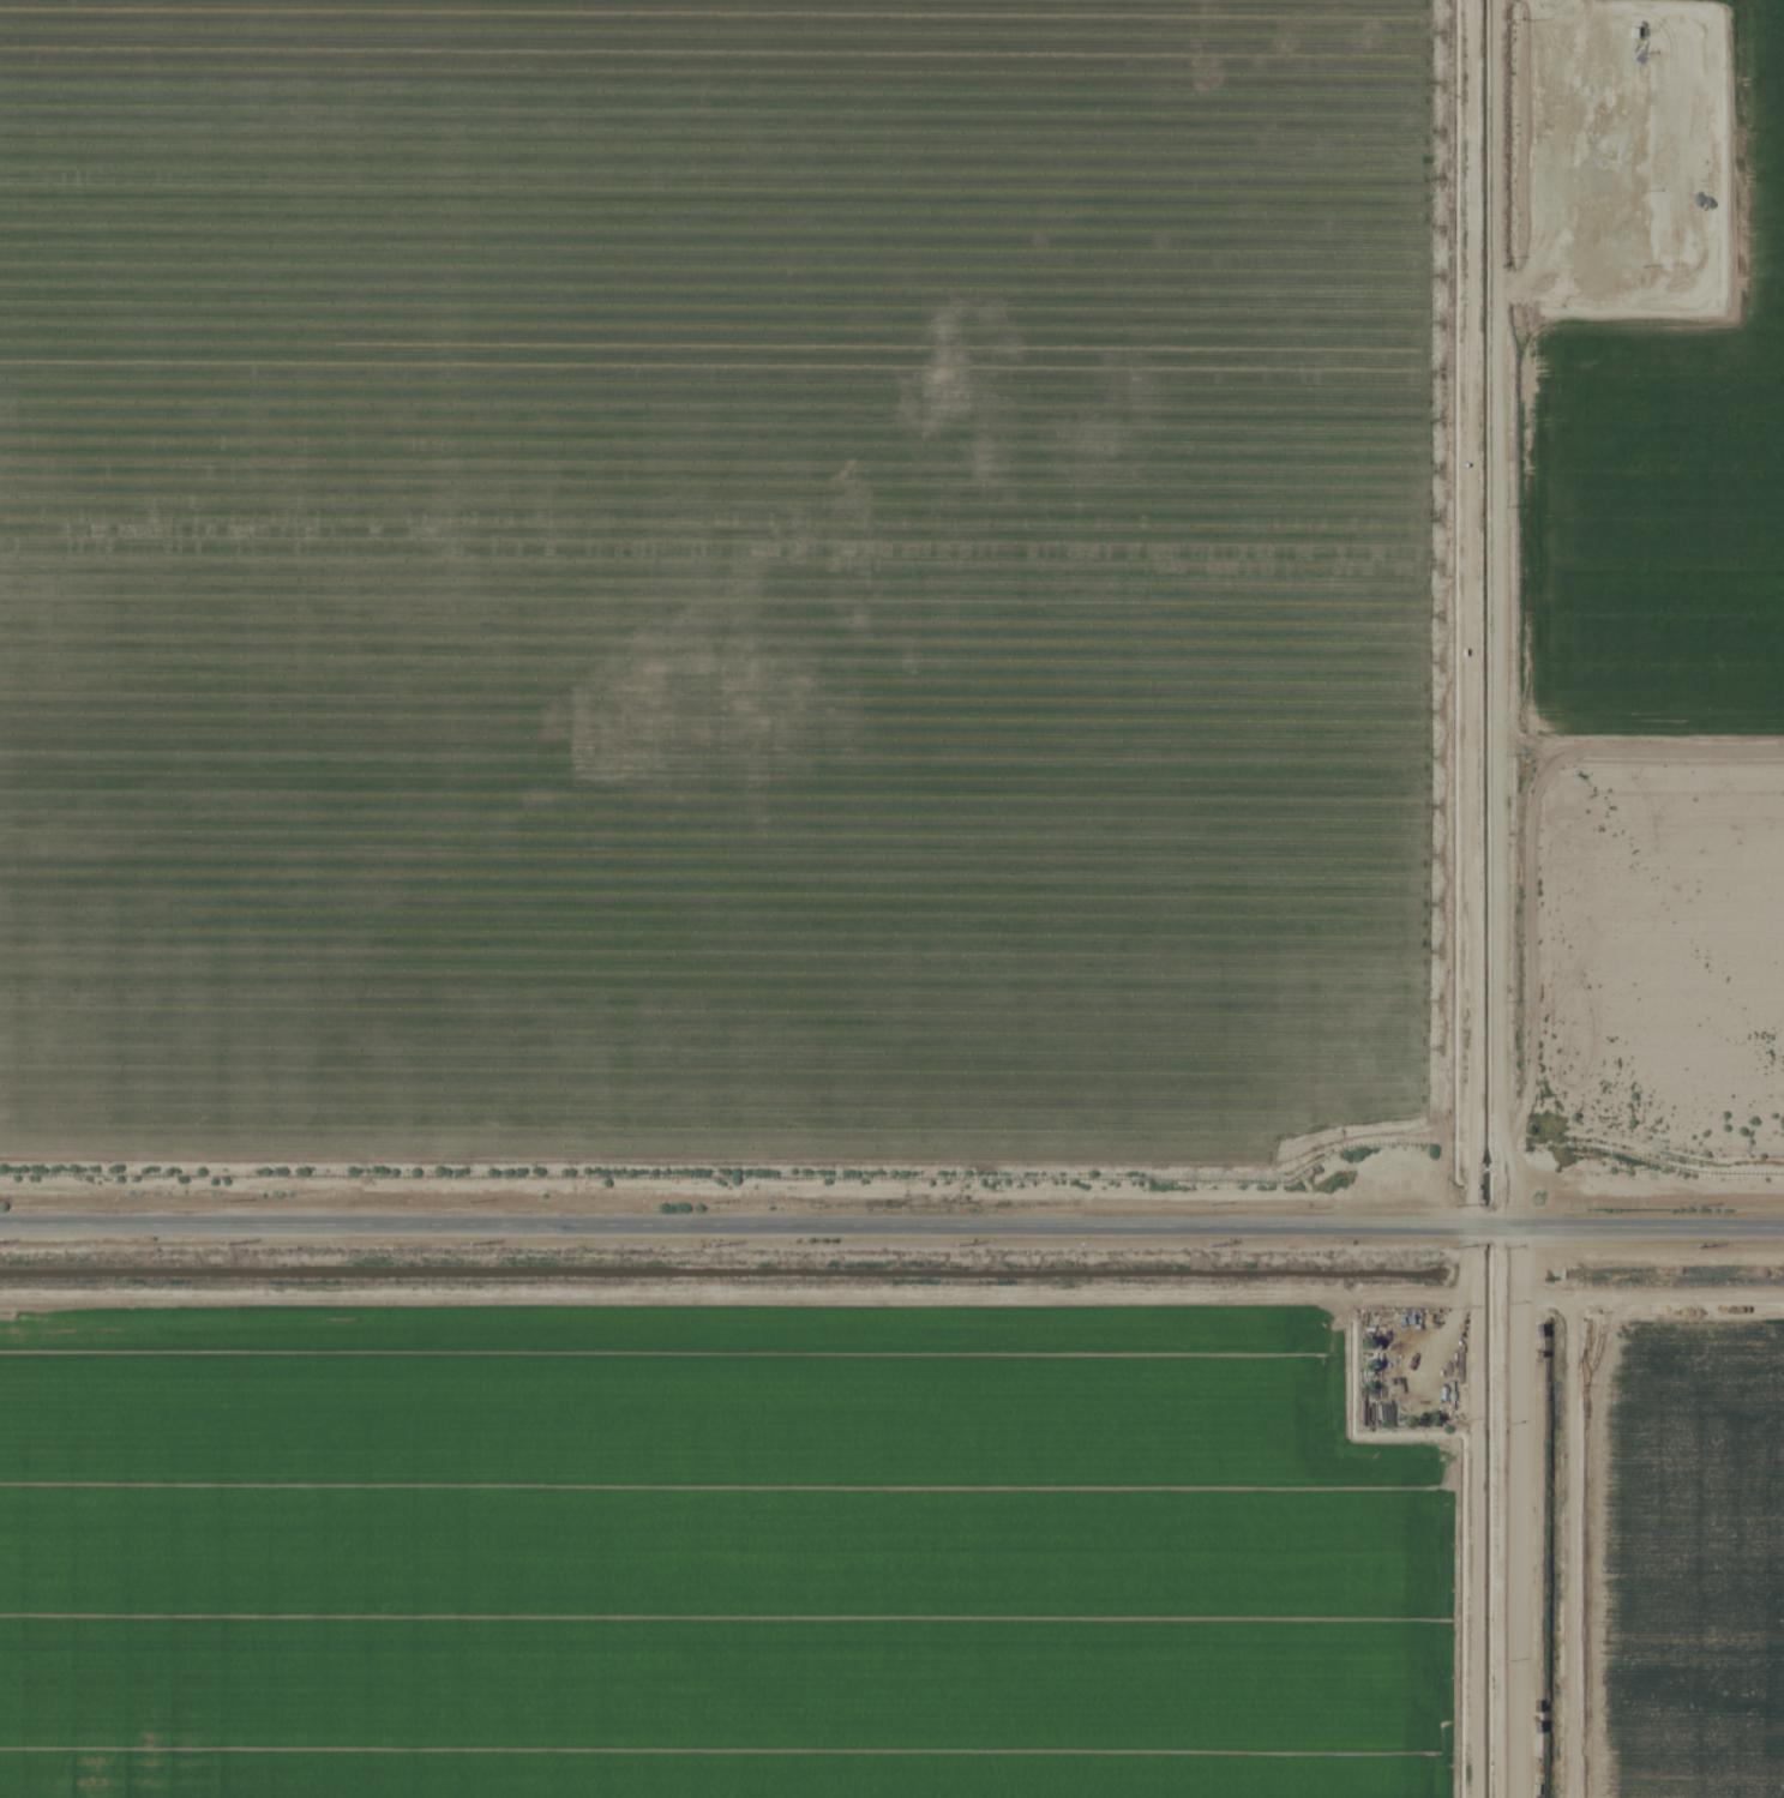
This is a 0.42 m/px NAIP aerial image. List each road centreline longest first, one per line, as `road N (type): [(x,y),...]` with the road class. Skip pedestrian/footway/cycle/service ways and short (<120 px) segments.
road 1 (tertiary): [(1783,1225),(0,1221)]
road 2 (track): [(1471,1225),(1465,0)]
road 3 (residential): [(1471,1797),(1471,1225)]

